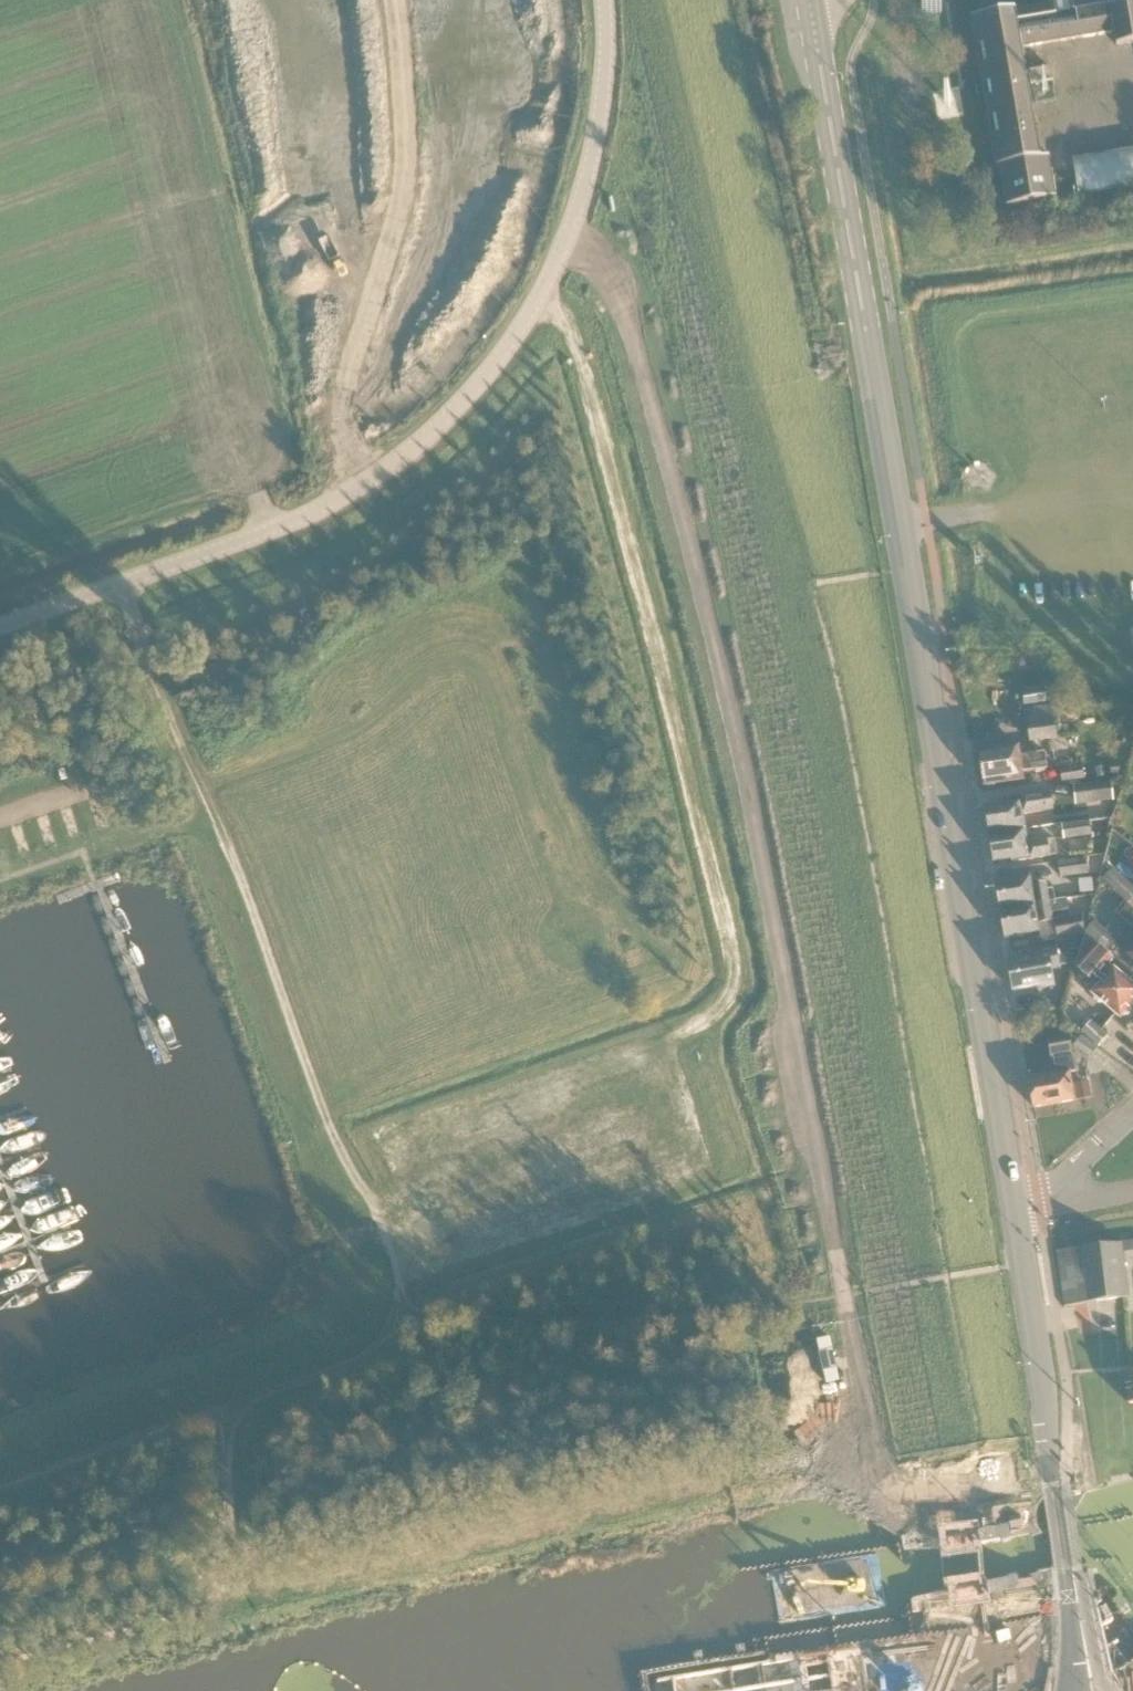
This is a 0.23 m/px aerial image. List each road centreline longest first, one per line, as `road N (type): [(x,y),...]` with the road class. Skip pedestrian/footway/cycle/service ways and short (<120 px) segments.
road 1 (primary): [(1015,1205),(808,0)]
road 2 (unclassified): [(603,0),(601,116),(579,206),(549,279),(461,407),(403,457),(318,511),(0,626)]
road 3 (primary): [(1072,1690),(1072,1622),(1015,1205)]
road 4 (unclassified): [(1015,1205),(1038,1202),(1132,1110)]
road 5 (track): [(226,1549),(233,1405)]
road 6 (track): [(210,1585),(206,1560),(220,1549),(238,1553),(244,1578),(219,1590)]

